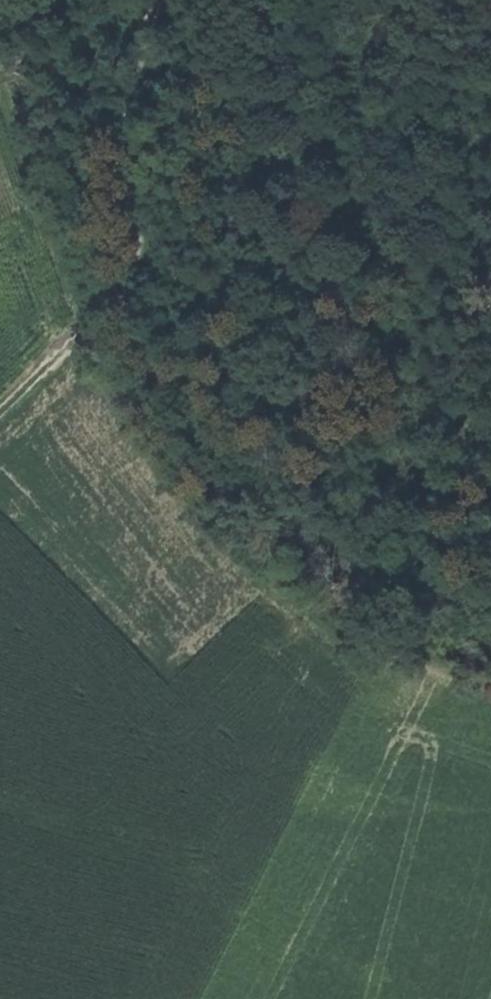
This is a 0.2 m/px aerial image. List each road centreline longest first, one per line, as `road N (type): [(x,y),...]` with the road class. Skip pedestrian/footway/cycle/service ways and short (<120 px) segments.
road 1 (track): [(160,0),(130,129),(138,240),(117,291),(0,404)]

